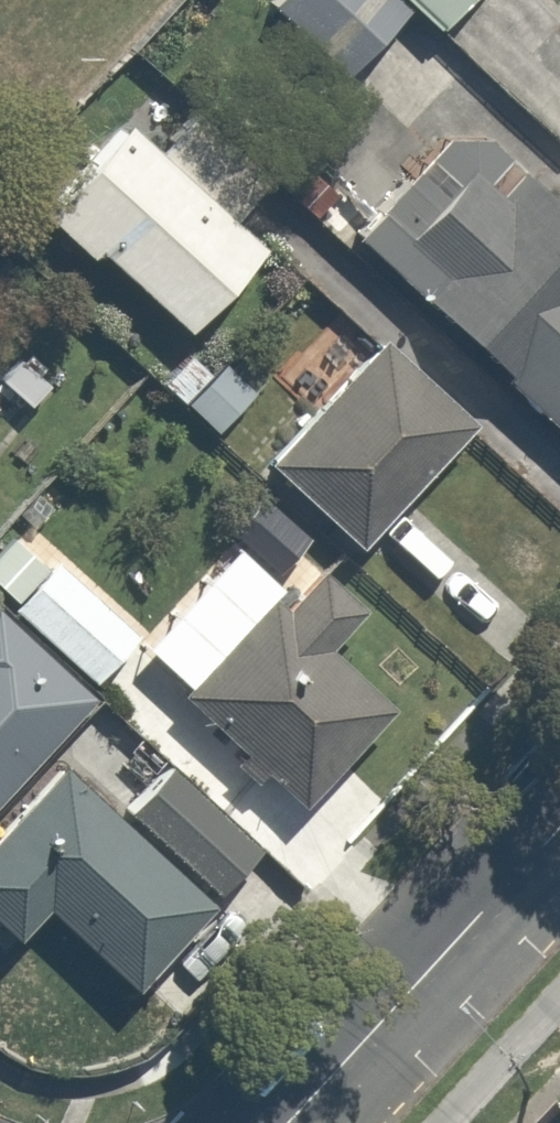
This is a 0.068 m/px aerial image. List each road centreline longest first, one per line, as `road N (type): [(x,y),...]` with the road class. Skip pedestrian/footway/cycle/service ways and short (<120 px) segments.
road 1 (tertiary): [(287,1122),(559,825)]

